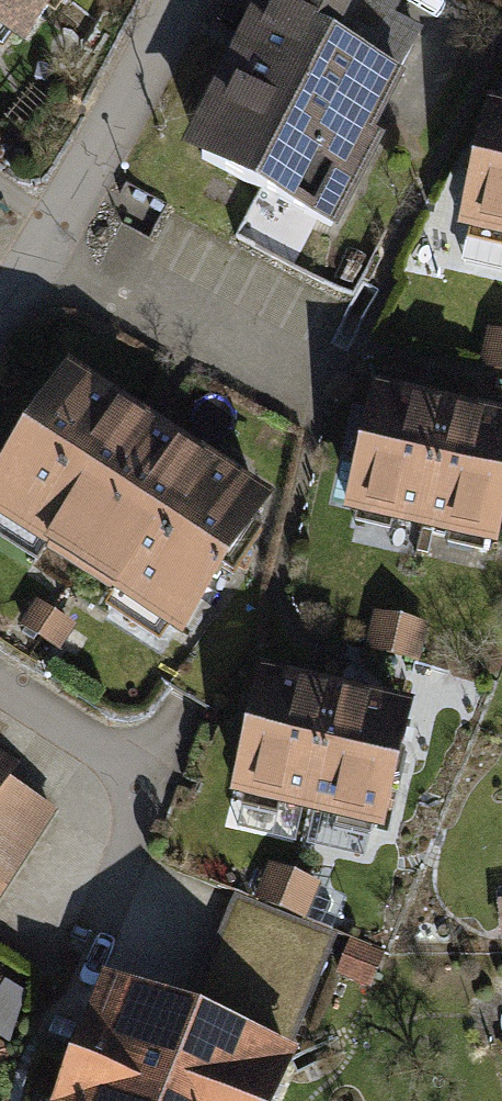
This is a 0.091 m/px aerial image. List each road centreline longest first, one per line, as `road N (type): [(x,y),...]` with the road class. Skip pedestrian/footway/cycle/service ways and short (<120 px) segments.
road 1 (residential): [(0,310),(182,0)]

